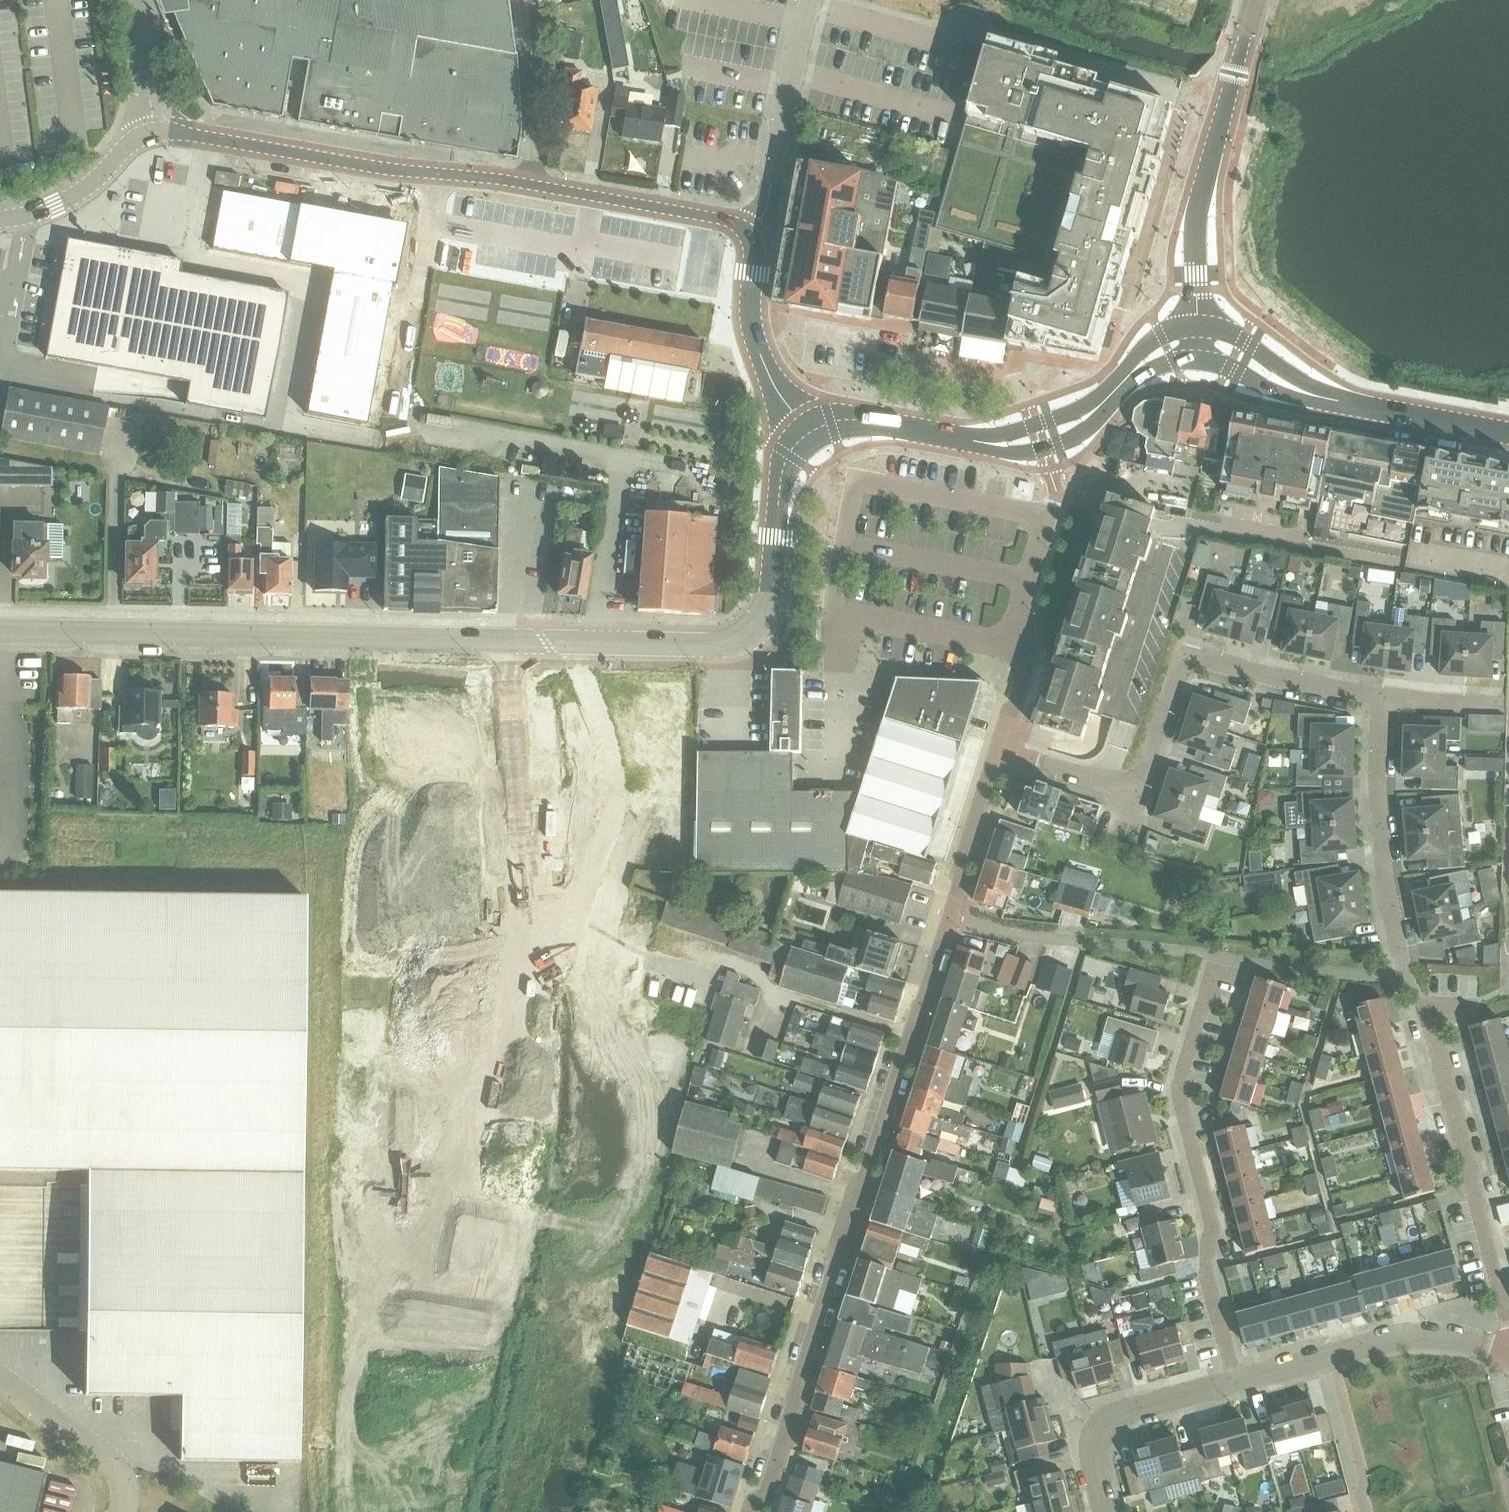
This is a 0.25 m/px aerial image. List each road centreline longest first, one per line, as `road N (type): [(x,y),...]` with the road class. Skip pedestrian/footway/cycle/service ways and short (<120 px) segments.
road 1 (residential): [(618,642),(612,1144),(555,1384),(521,1423),(497,1432),(194,1435),(152,1448),(123,1484)]
road 2 (residential): [(747,1511),(766,1489),(950,911)]
road 3 (tertiary): [(0,626),(548,633),(618,642)]
road 4 (residential): [(1237,1386),(1207,1260),(1216,1225),(1180,1090),(1207,994),(1224,978)]
road 5 (tertiary): [(809,433),(856,419),(1009,445),(1083,420),(1142,365),(1199,338)]
road 6 (residential): [(533,185),(152,130)]
road 7 (residential): [(1377,696),(1197,657),(1178,675),(1139,796)]
road 8 (residential): [(1436,1012),(1406,976),(1384,870),(1377,696)]
road 9 (residential): [(1508,1332),(1436,1012)]
road 10 (tertiary): [(1508,433),(1297,389),(1199,338)]
road 11 (unclassified): [(1199,338),(1196,214),(1243,56)]
road 12 (residential): [(749,228),(769,198),(813,0)]
road 13 (residential): [(1109,1511),(1097,1463),(1107,1432),(1124,1418),(1237,1386)]
road 14 (residential): [(809,433),(760,353),(757,245),(749,228)]
road 15 (residential): [(749,228),(533,185)]
road 16 (residential): [(1018,634),(1012,644),(836,612),(832,629)]
road 17 (tertiary): [(766,624),(781,477),(809,433)]
road 18 (unclassified): [(533,185),(521,0)]
road 19 (unclassified): [(0,219),(56,205),(152,130)]
road 20 (residential): [(1337,1359),(1412,1339),(1508,1353)]
road 21 (residential): [(950,911),(1001,752)]
road 22 (unclassified): [(123,1484),(111,1465),(0,1381)]
road 23 (residential): [(1372,1511),(1337,1359)]
road 24 (tertiary): [(618,642),(737,642),(766,624)]
road 25 (residential): [(1139,796),(1001,752)]
road 26 (residential): [(1088,940),(1008,931),(950,911)]
road 27 (unclassified): [(152,130),(150,23),(141,0)]
road 28 (residential): [(1018,634),(1027,670),(1001,752)]
road 29 (residential): [(1050,517),(1018,634)]
road 30 (residential): [(1050,517),(1069,497),(1158,526)]
road 31 (residential): [(1498,701),(1377,696)]

